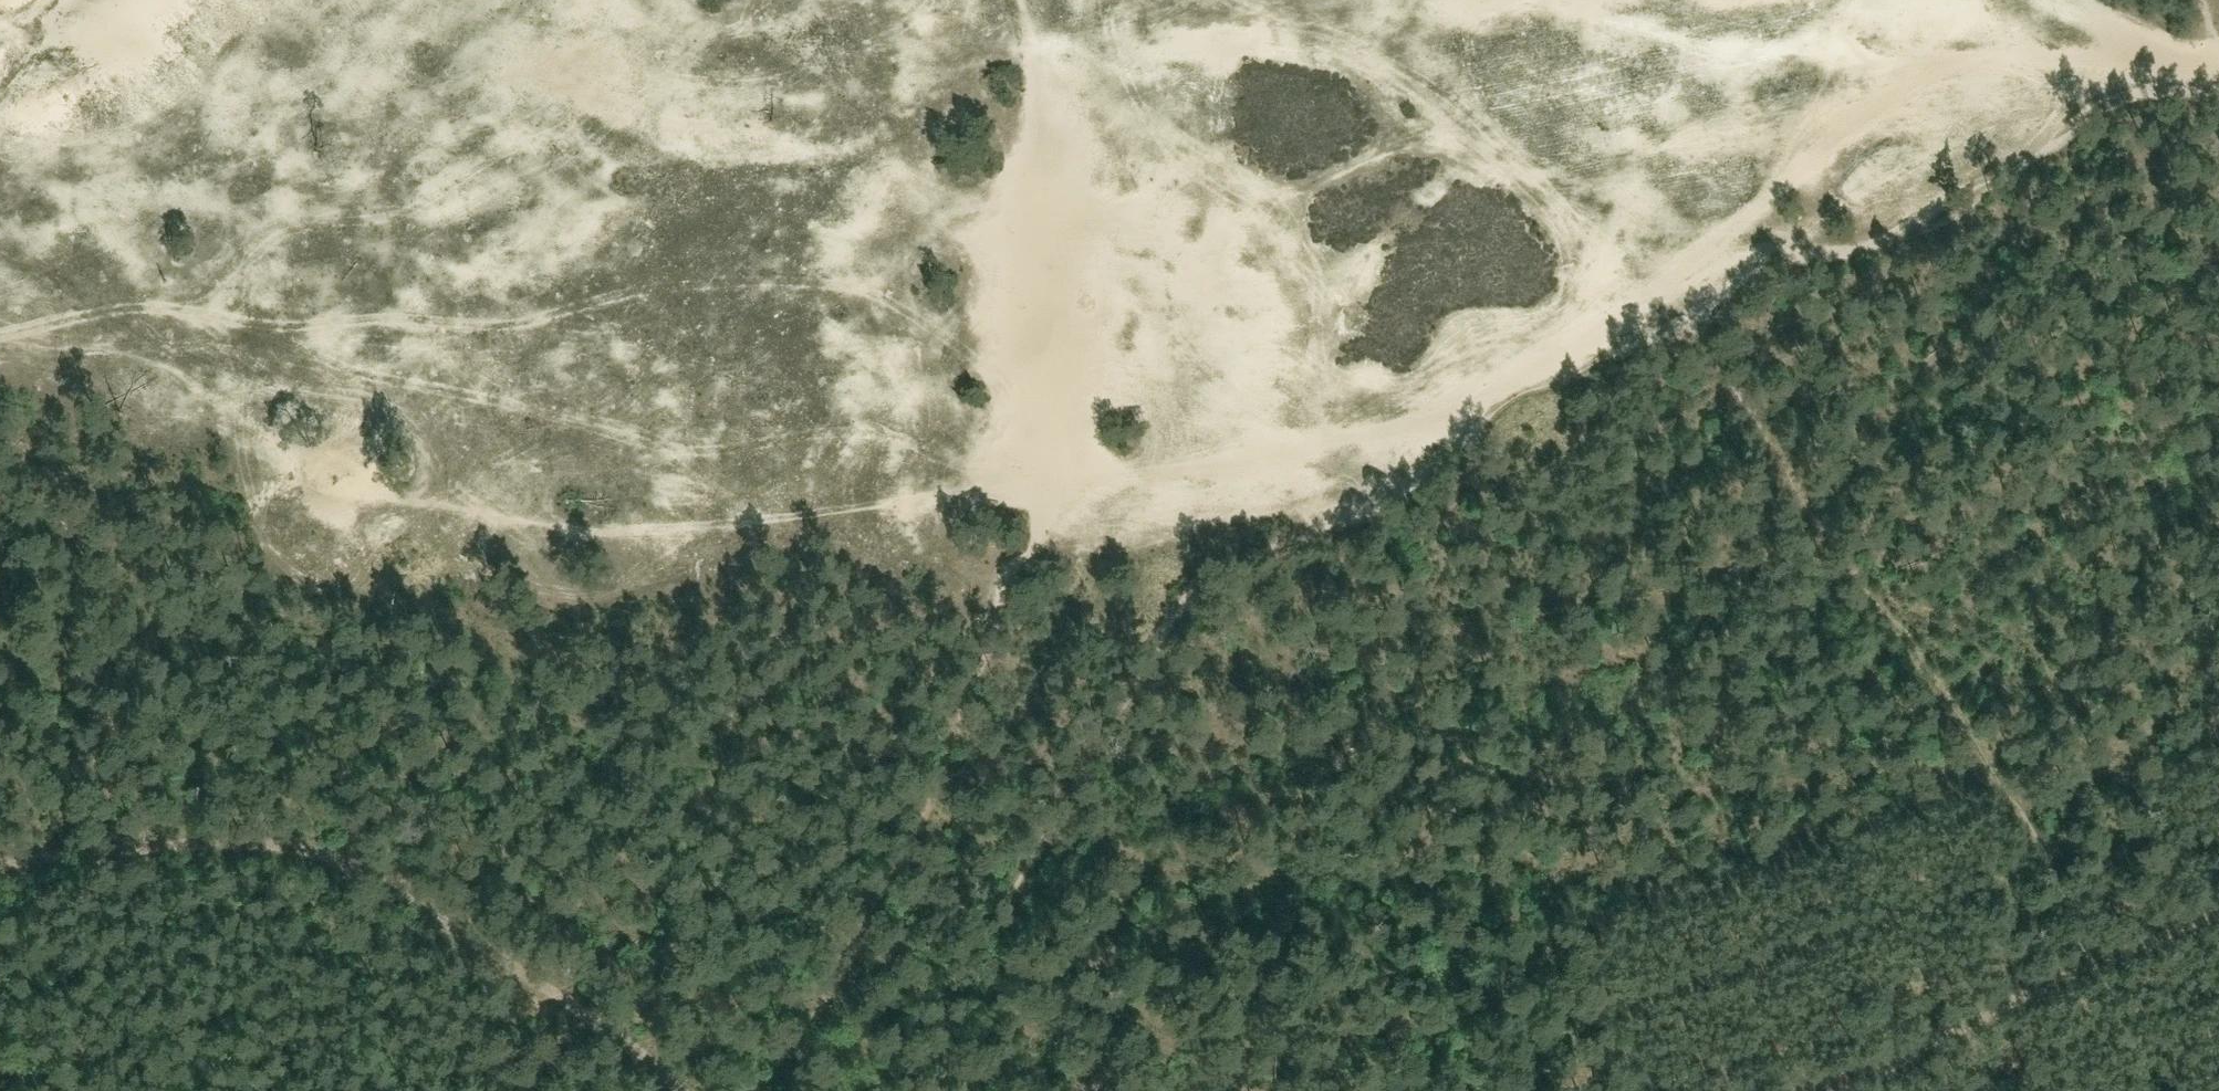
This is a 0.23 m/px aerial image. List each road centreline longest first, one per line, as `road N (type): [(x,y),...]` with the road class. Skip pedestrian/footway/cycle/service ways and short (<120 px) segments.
road 1 (track): [(670,1090),(435,918),(309,856),(115,853),(0,874)]
road 2 (track): [(2089,951),(1698,329)]
road 3 (track): [(1834,1090),(2089,951),(2218,902)]

